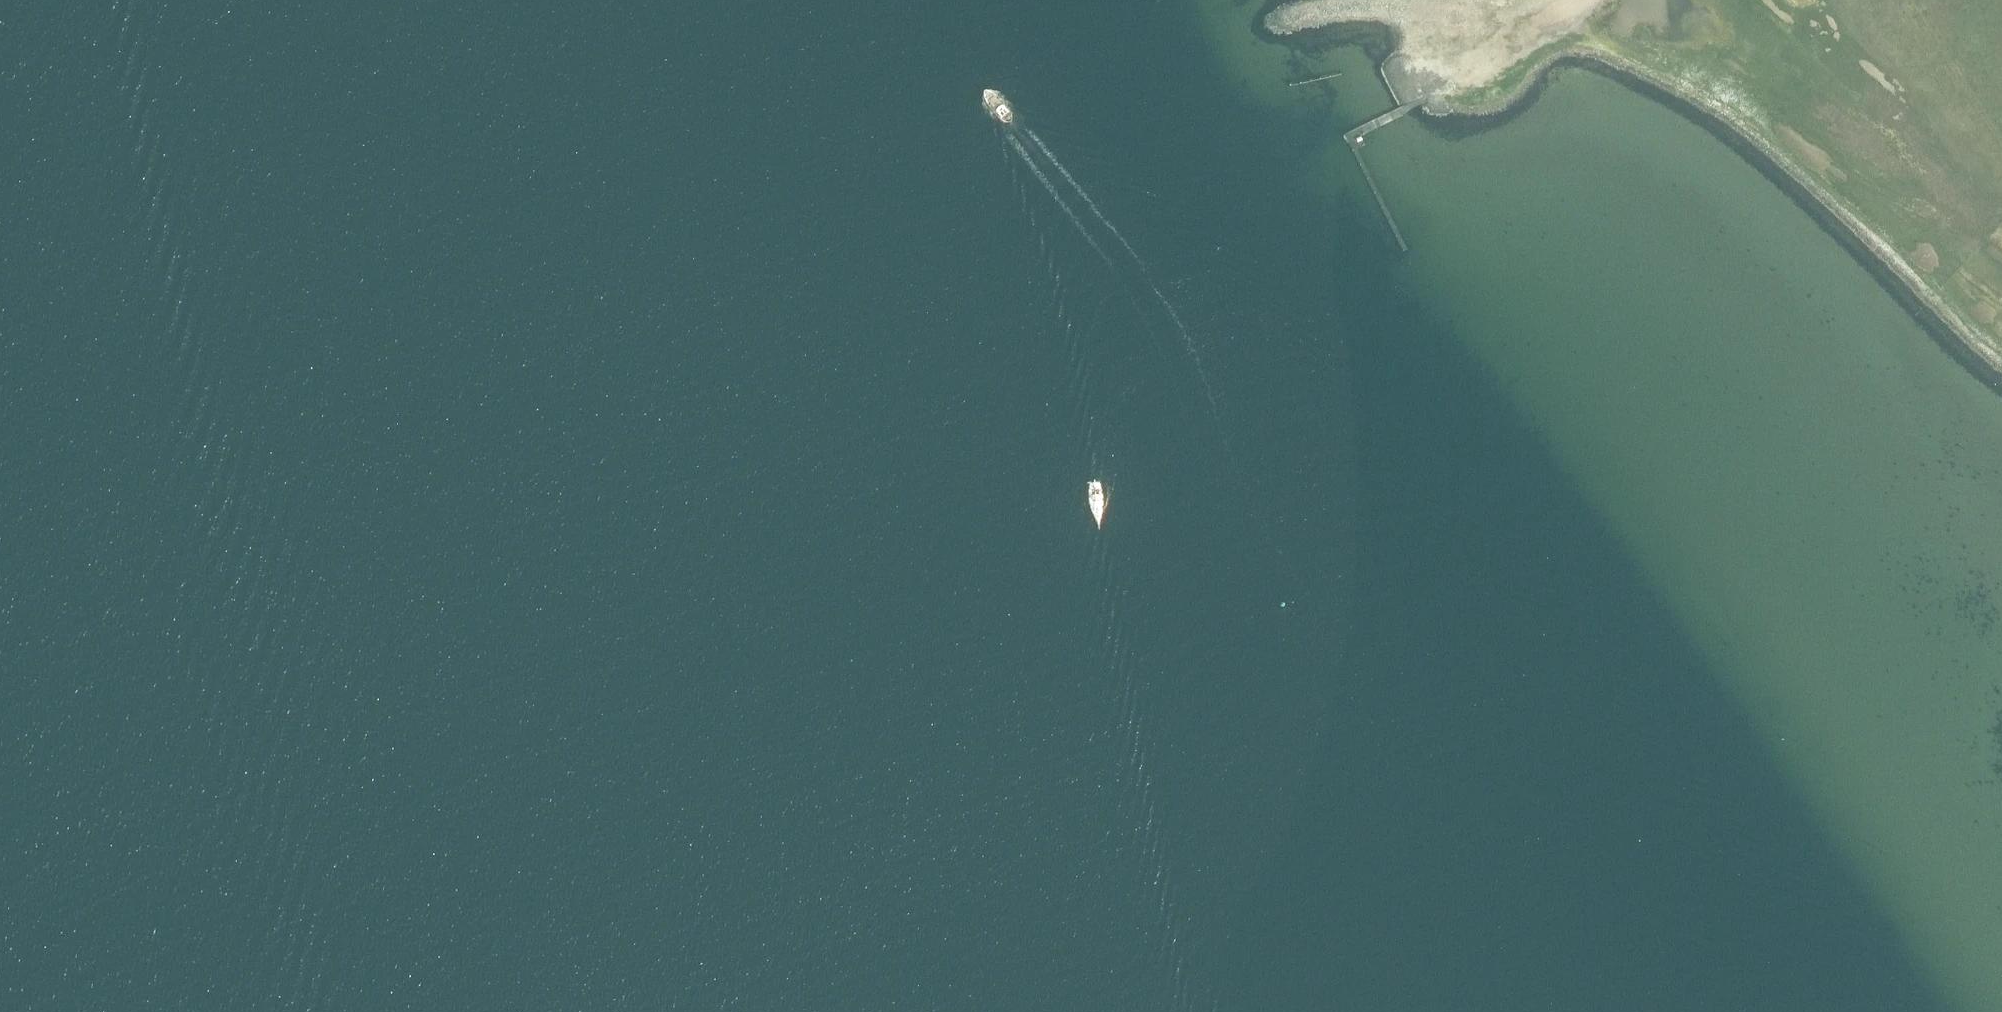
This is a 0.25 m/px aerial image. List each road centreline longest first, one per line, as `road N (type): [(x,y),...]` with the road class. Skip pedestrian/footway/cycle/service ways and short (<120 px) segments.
road 1 (track): [(1576,0),(1450,63)]

